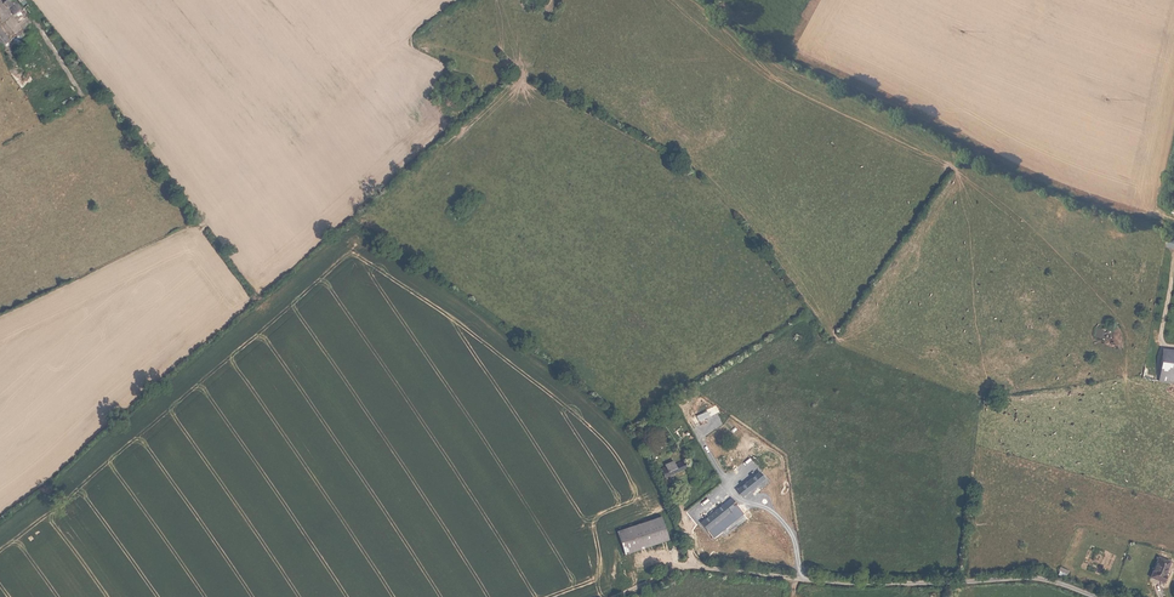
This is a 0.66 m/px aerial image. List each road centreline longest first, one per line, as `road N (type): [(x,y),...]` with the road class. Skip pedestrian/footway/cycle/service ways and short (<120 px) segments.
road 1 (unclassified): [(674,572),(849,583),(1039,578),(1097,596)]

